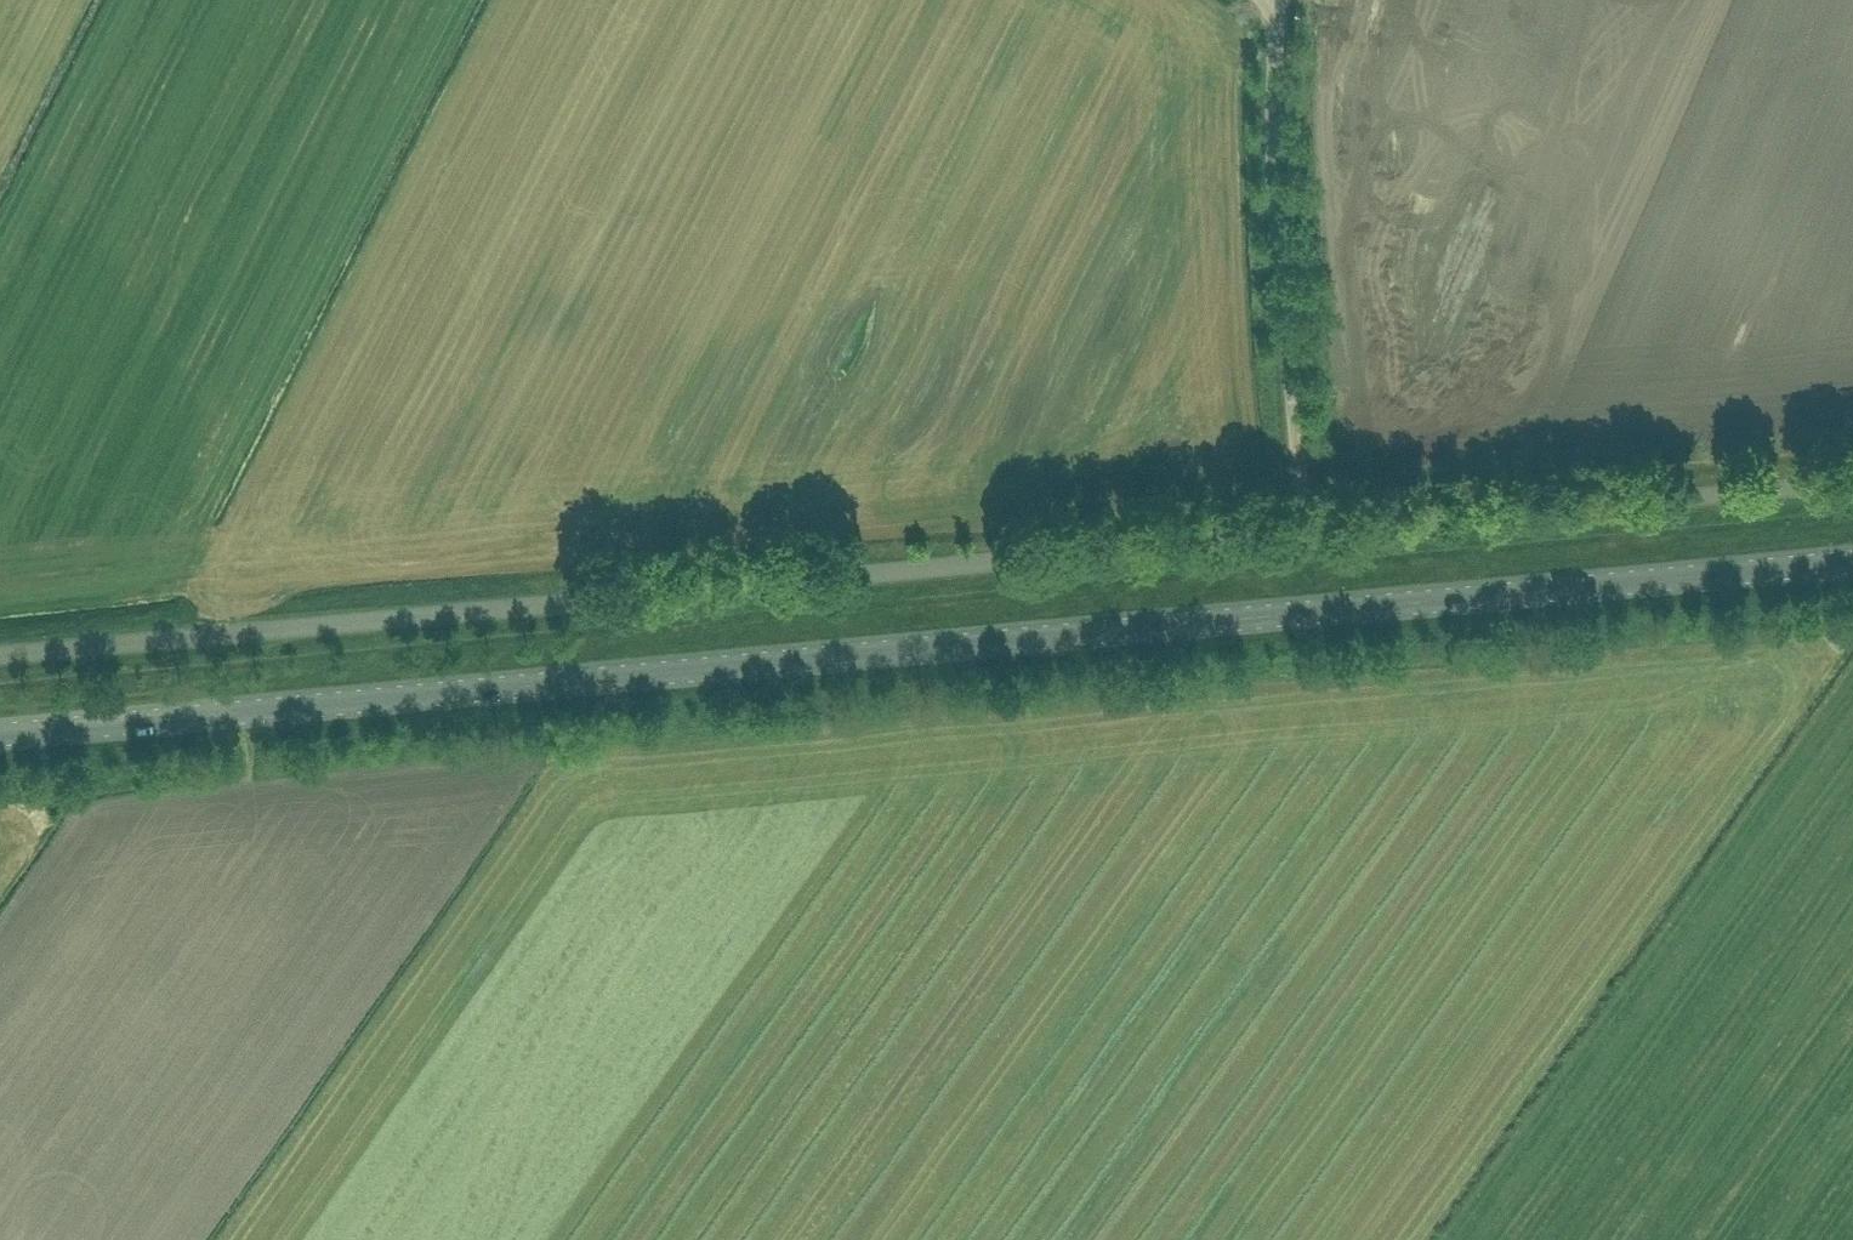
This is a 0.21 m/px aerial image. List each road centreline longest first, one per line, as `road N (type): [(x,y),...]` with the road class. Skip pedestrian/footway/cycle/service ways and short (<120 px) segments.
road 1 (secondary): [(1852,561),(0,734)]
road 2 (unclassified): [(0,657),(1304,531)]
road 3 (unclassified): [(1304,531),(1852,480)]
road 4 (unclassified): [(1304,531),(1271,137),(1278,0)]

